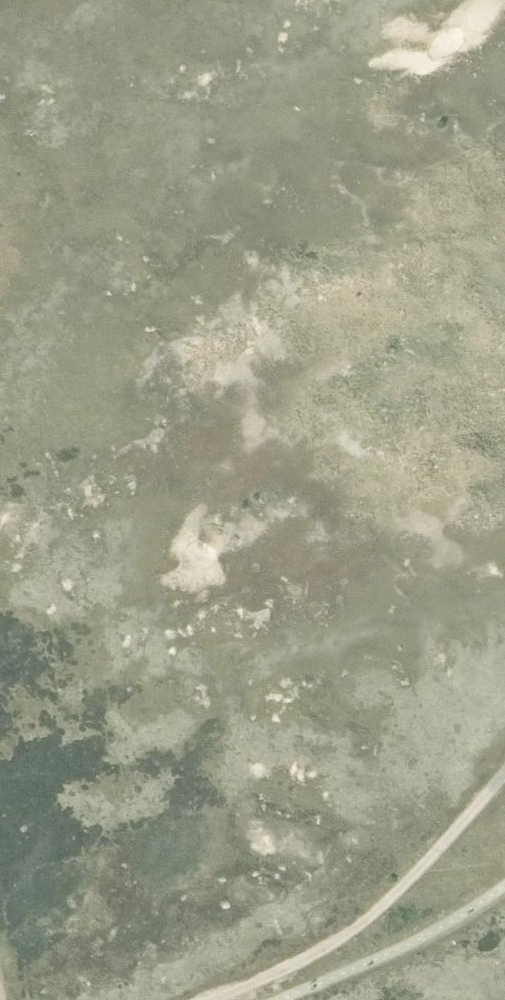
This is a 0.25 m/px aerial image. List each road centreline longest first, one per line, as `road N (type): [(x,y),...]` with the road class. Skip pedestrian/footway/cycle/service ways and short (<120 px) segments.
road 1 (track): [(504,771),(374,916),(287,971),(215,999)]

